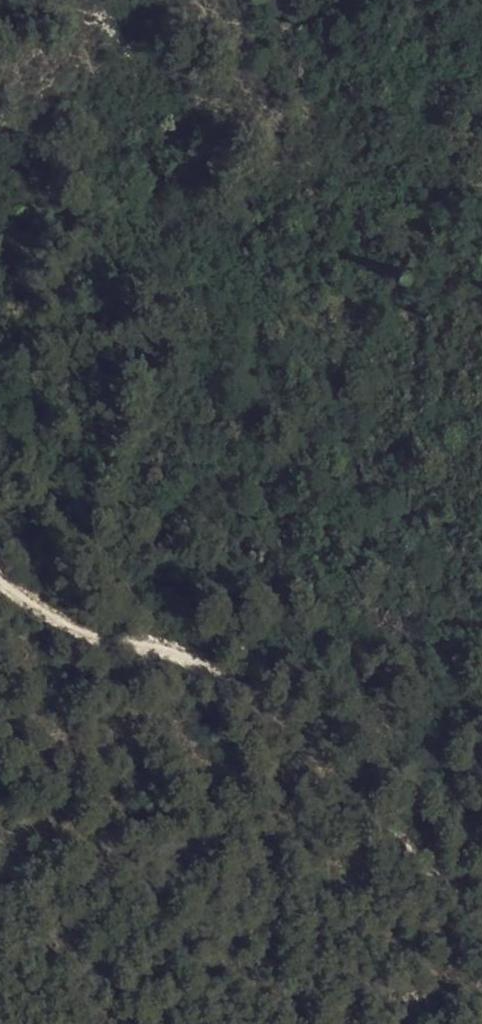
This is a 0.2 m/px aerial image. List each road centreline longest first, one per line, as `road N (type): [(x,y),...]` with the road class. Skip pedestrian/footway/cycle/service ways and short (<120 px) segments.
road 1 (track): [(481,905),(281,693),(182,656),(94,638),(0,586)]

